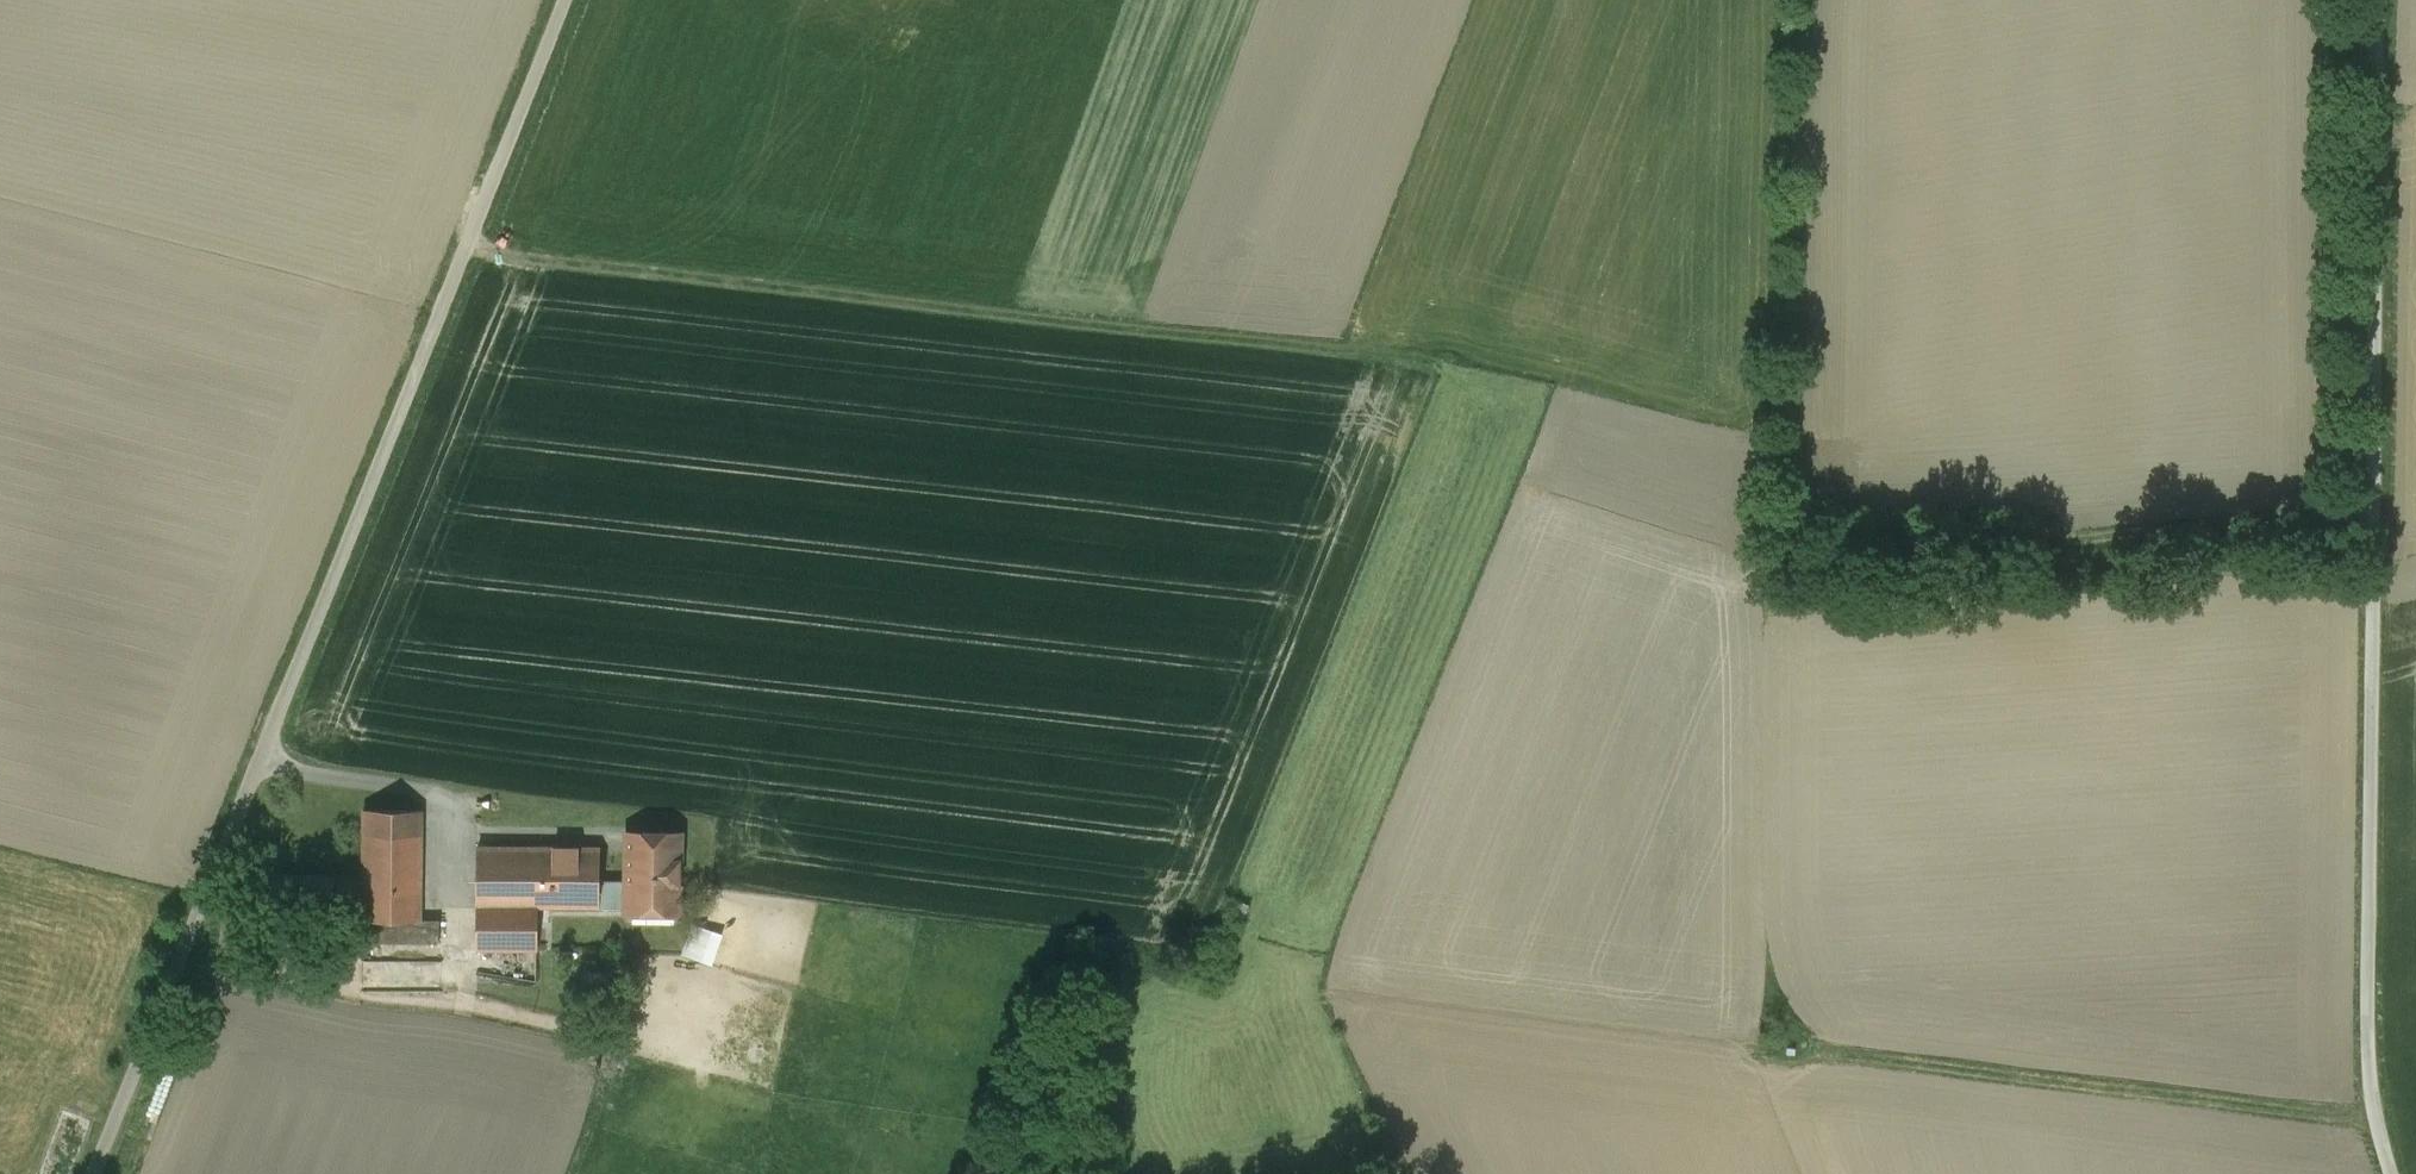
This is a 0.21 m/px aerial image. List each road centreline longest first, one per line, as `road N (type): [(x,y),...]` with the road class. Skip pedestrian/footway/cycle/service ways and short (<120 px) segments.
road 1 (unclassified): [(565,0),(94,1173)]
road 2 (unclassified): [(2393,1173),(2374,1113),(2368,1035),(2377,0)]

